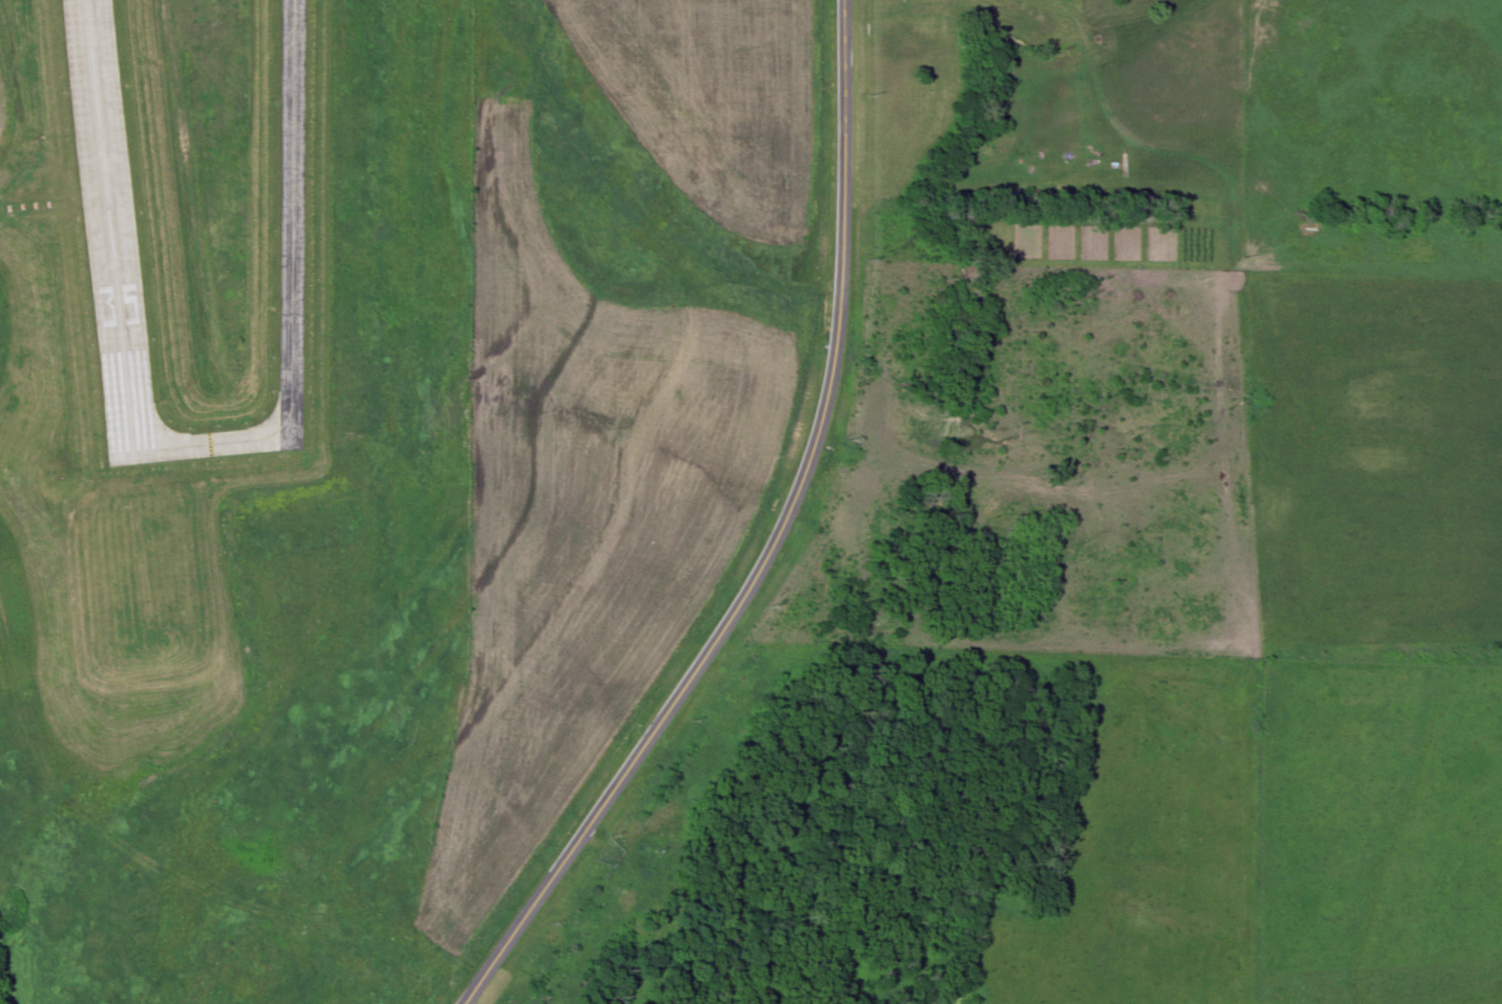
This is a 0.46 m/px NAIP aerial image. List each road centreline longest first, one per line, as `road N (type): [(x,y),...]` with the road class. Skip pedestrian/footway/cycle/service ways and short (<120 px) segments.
road 1 (tertiary): [(463,1003),(742,596),(803,469),(835,337),(841,0)]

